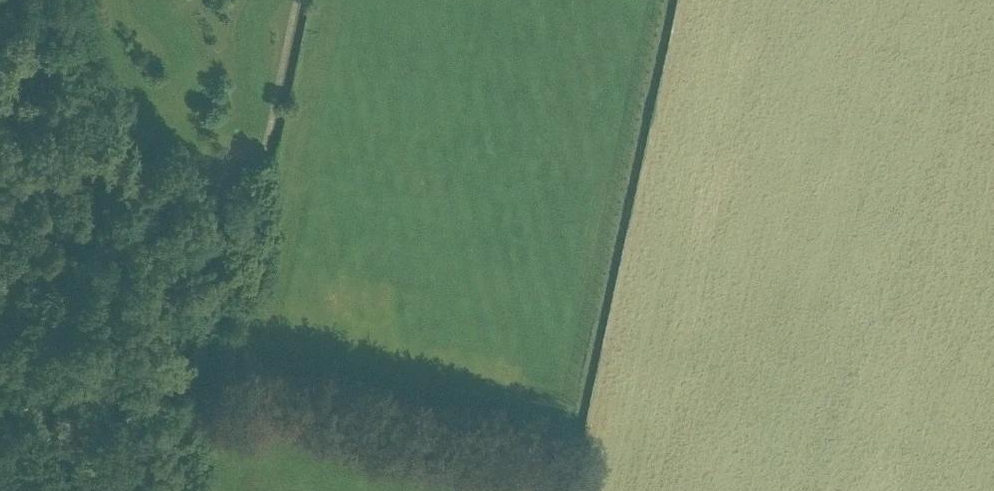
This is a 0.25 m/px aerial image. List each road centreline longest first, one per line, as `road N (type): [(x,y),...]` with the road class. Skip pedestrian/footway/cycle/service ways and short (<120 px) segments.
road 1 (track): [(0,338),(187,224),(190,316),(156,490)]
road 2 (track): [(187,224),(193,188),(102,101),(65,0)]
road 3 (track): [(187,224),(259,162),(297,0)]
road 4 (track): [(187,224),(0,124)]

